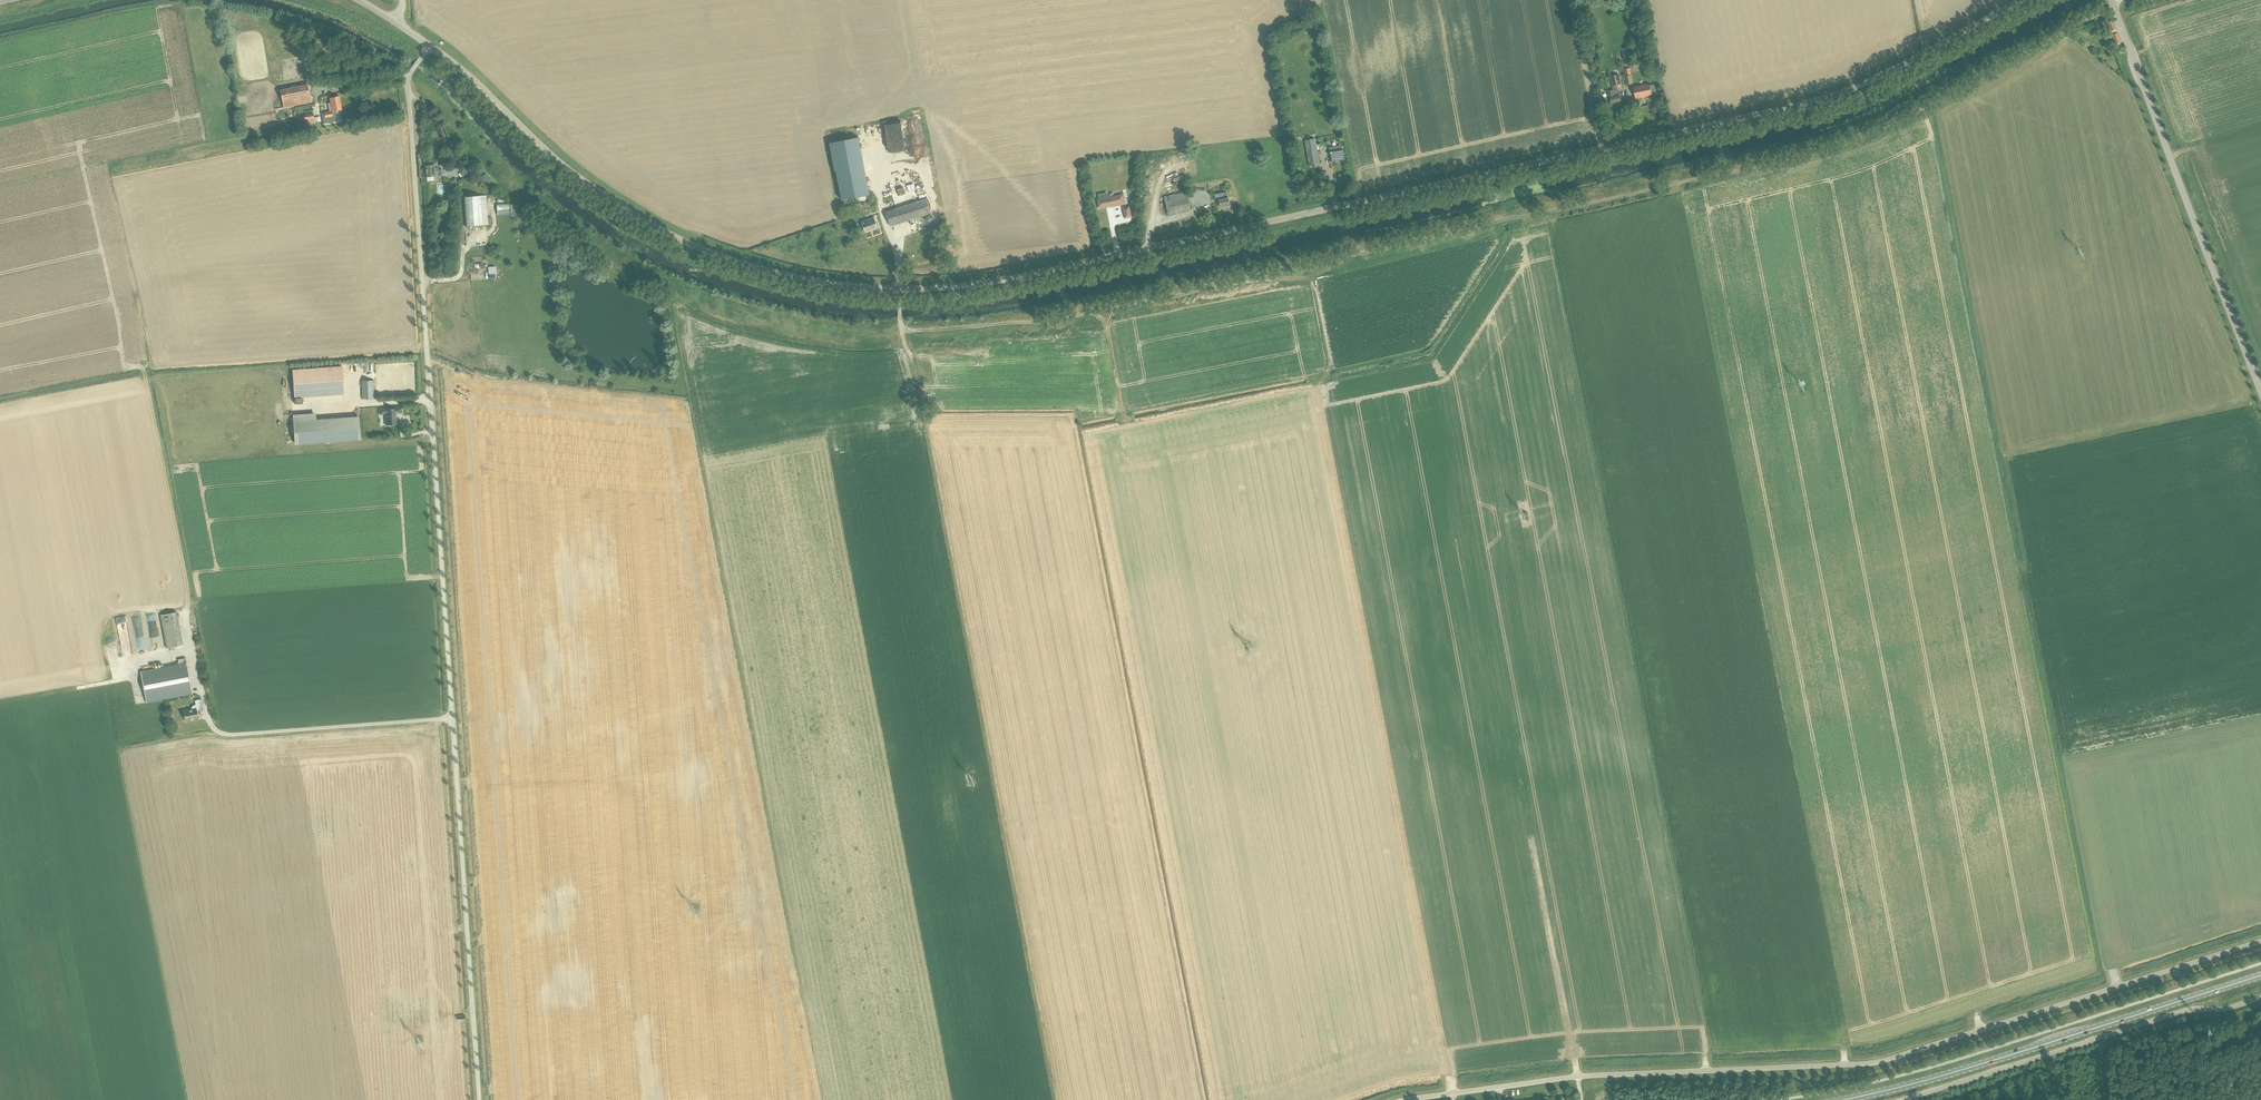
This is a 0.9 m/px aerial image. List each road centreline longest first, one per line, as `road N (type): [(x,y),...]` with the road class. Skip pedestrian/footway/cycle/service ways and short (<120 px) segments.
road 1 (track): [(1056,1099),(903,328),(1117,306),(1855,140),(1941,103),(2113,5)]
road 2 (tertiary): [(899,287),(1112,256),(1739,120),(1869,82),(2023,0)]
road 3 (unclassified): [(479,1099),(409,86),(430,45)]
road 4 (unclassified): [(1403,1099),(1588,1076),(1875,1062),(2260,940)]
road 5 (tertiary): [(430,45),(576,176),(649,224),(782,277),(899,287)]
road 6 (primary): [(1839,1099),(2260,975)]
road 7 (tertiary): [(2260,382),(2113,5)]
road 8 (unclassified): [(1902,1099),(2184,1011),(2260,998)]
road 9 (track): [(1939,1099),(2184,1021),(2184,1011)]
road 10 (track): [(1361,202),(1323,7)]

